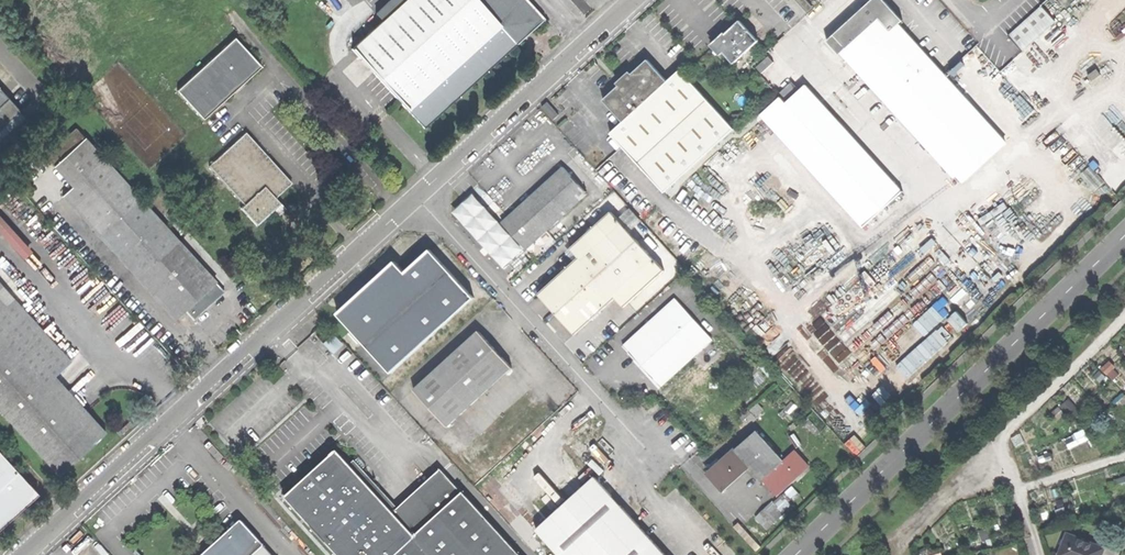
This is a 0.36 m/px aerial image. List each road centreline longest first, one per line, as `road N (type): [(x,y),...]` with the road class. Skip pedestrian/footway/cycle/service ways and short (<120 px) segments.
road 1 (unclassified): [(414,200),(24,554)]
road 2 (unclassified): [(798,554),(1124,238)]
road 3 (unclassified): [(414,200),(637,445)]
road 4 (unclassified): [(638,0),(414,200)]

